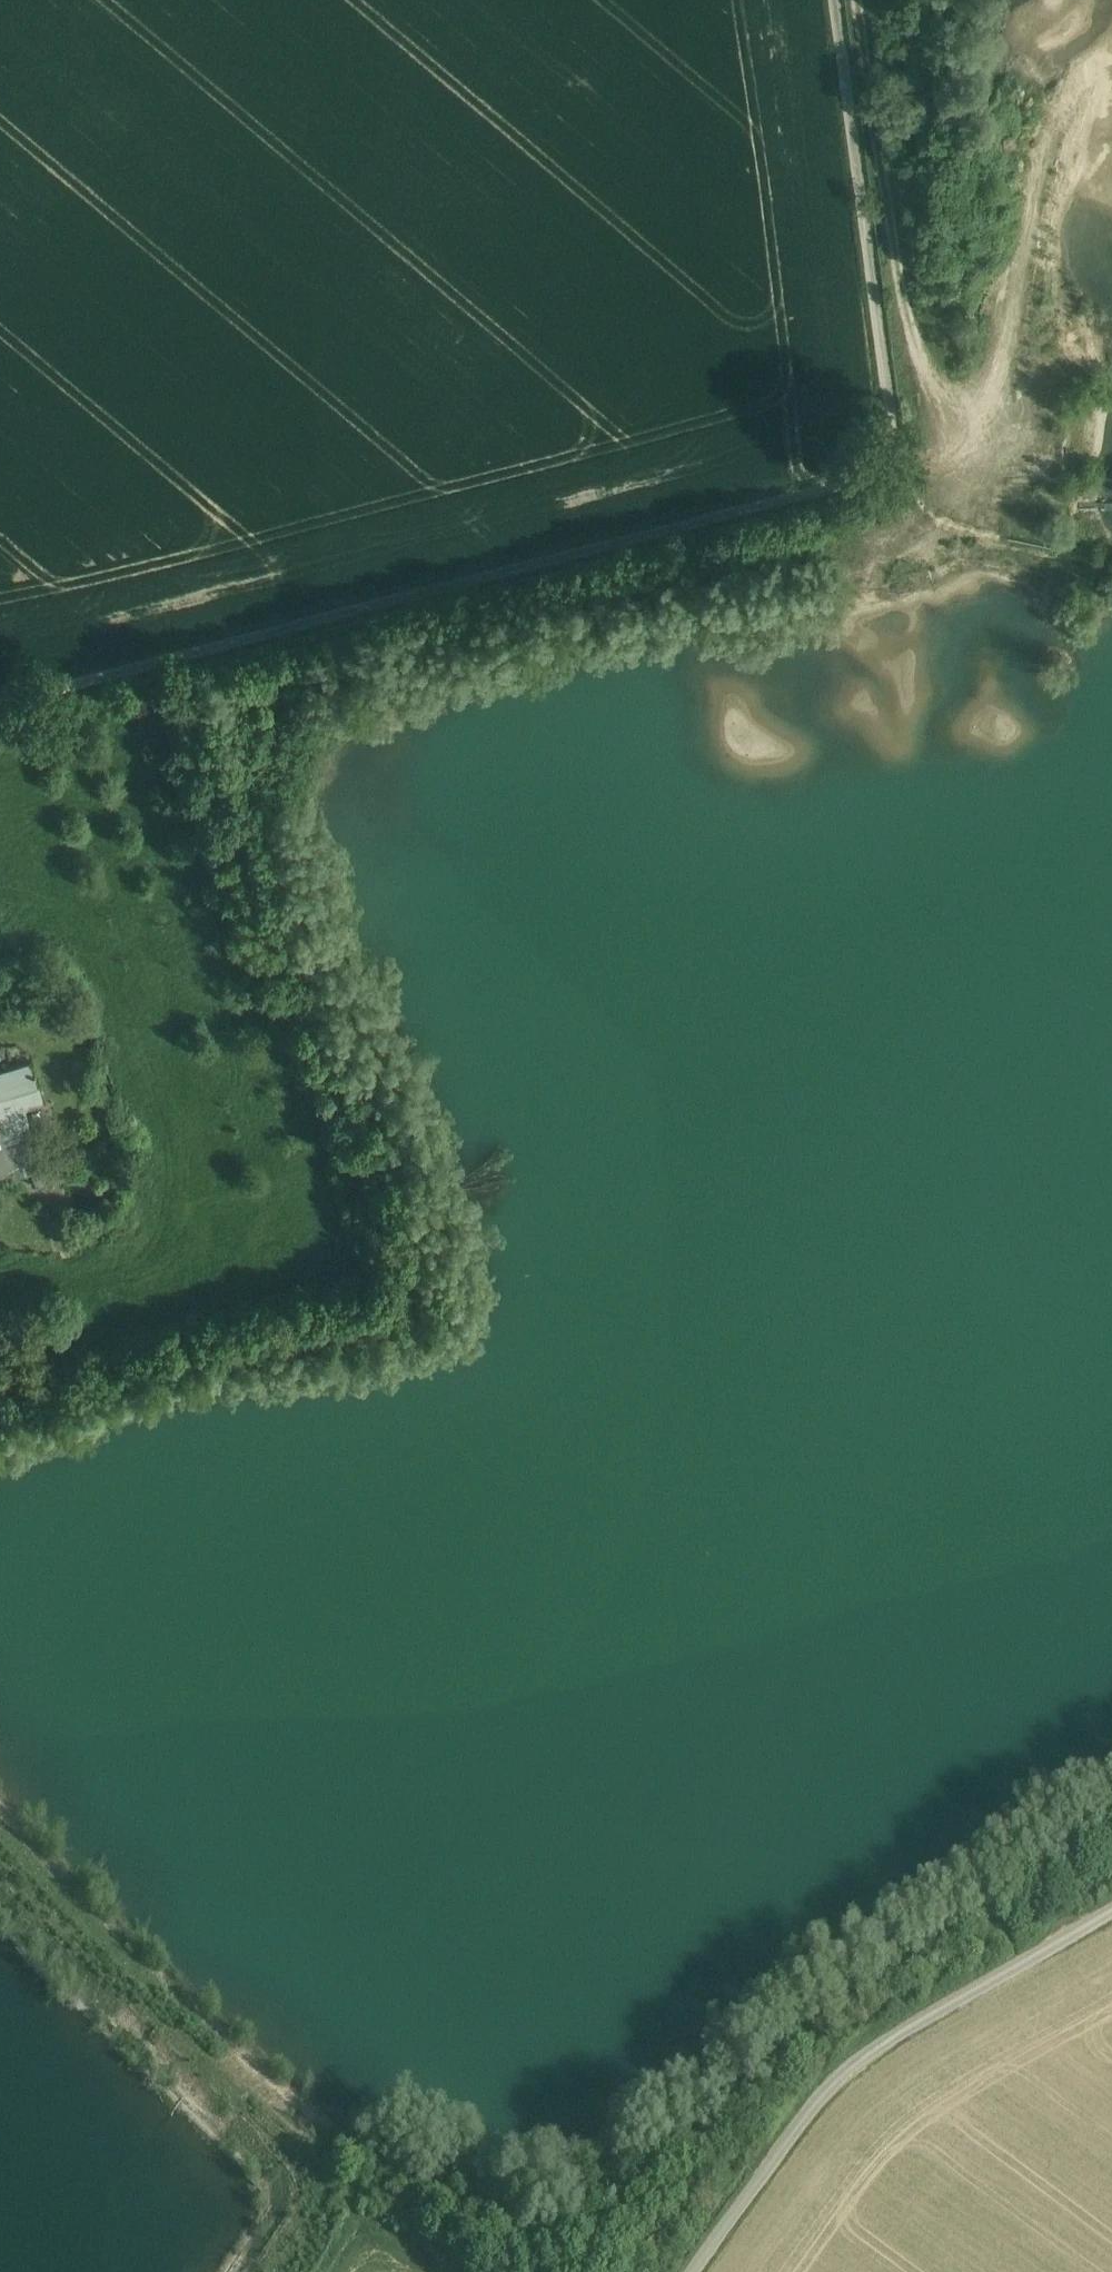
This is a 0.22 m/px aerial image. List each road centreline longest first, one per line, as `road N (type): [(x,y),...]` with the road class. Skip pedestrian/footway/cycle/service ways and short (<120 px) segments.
road 1 (unclassified): [(833,0),(892,440),(883,471),(0,707)]
road 2 (unclassified): [(690,2271),(808,2108),(860,2058),(1111,1911)]

